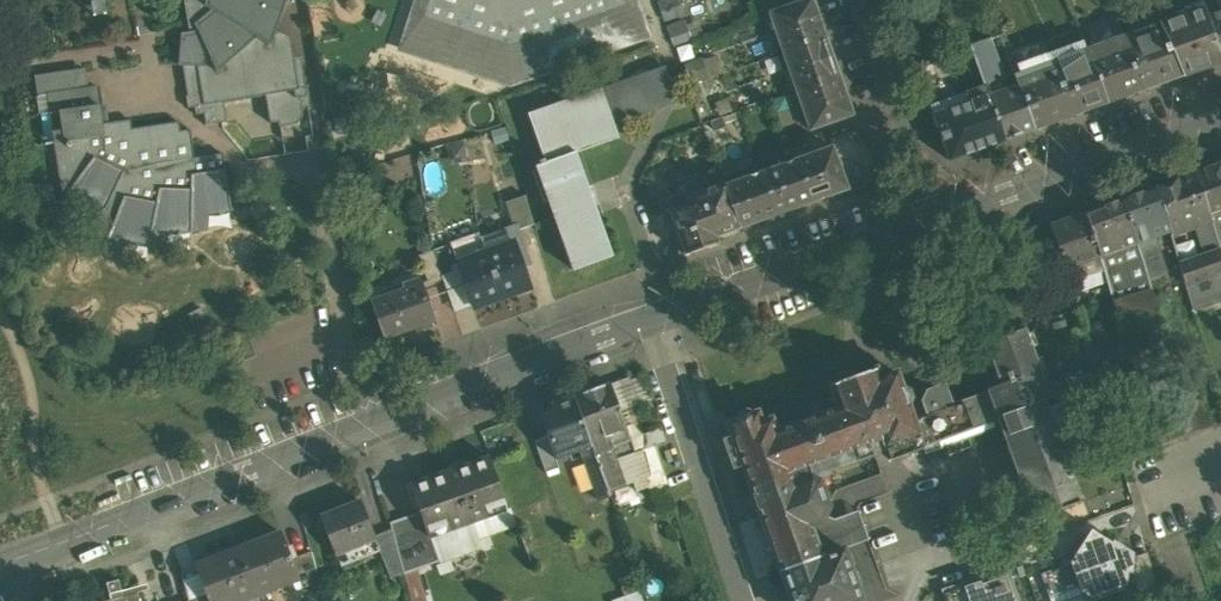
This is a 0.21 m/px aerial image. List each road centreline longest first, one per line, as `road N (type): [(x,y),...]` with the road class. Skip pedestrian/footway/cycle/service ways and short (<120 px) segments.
road 1 (tertiary): [(932,217),(0,570)]
road 2 (tertiary): [(1220,114),(932,217)]
road 3 (residential): [(854,0),(932,217)]

